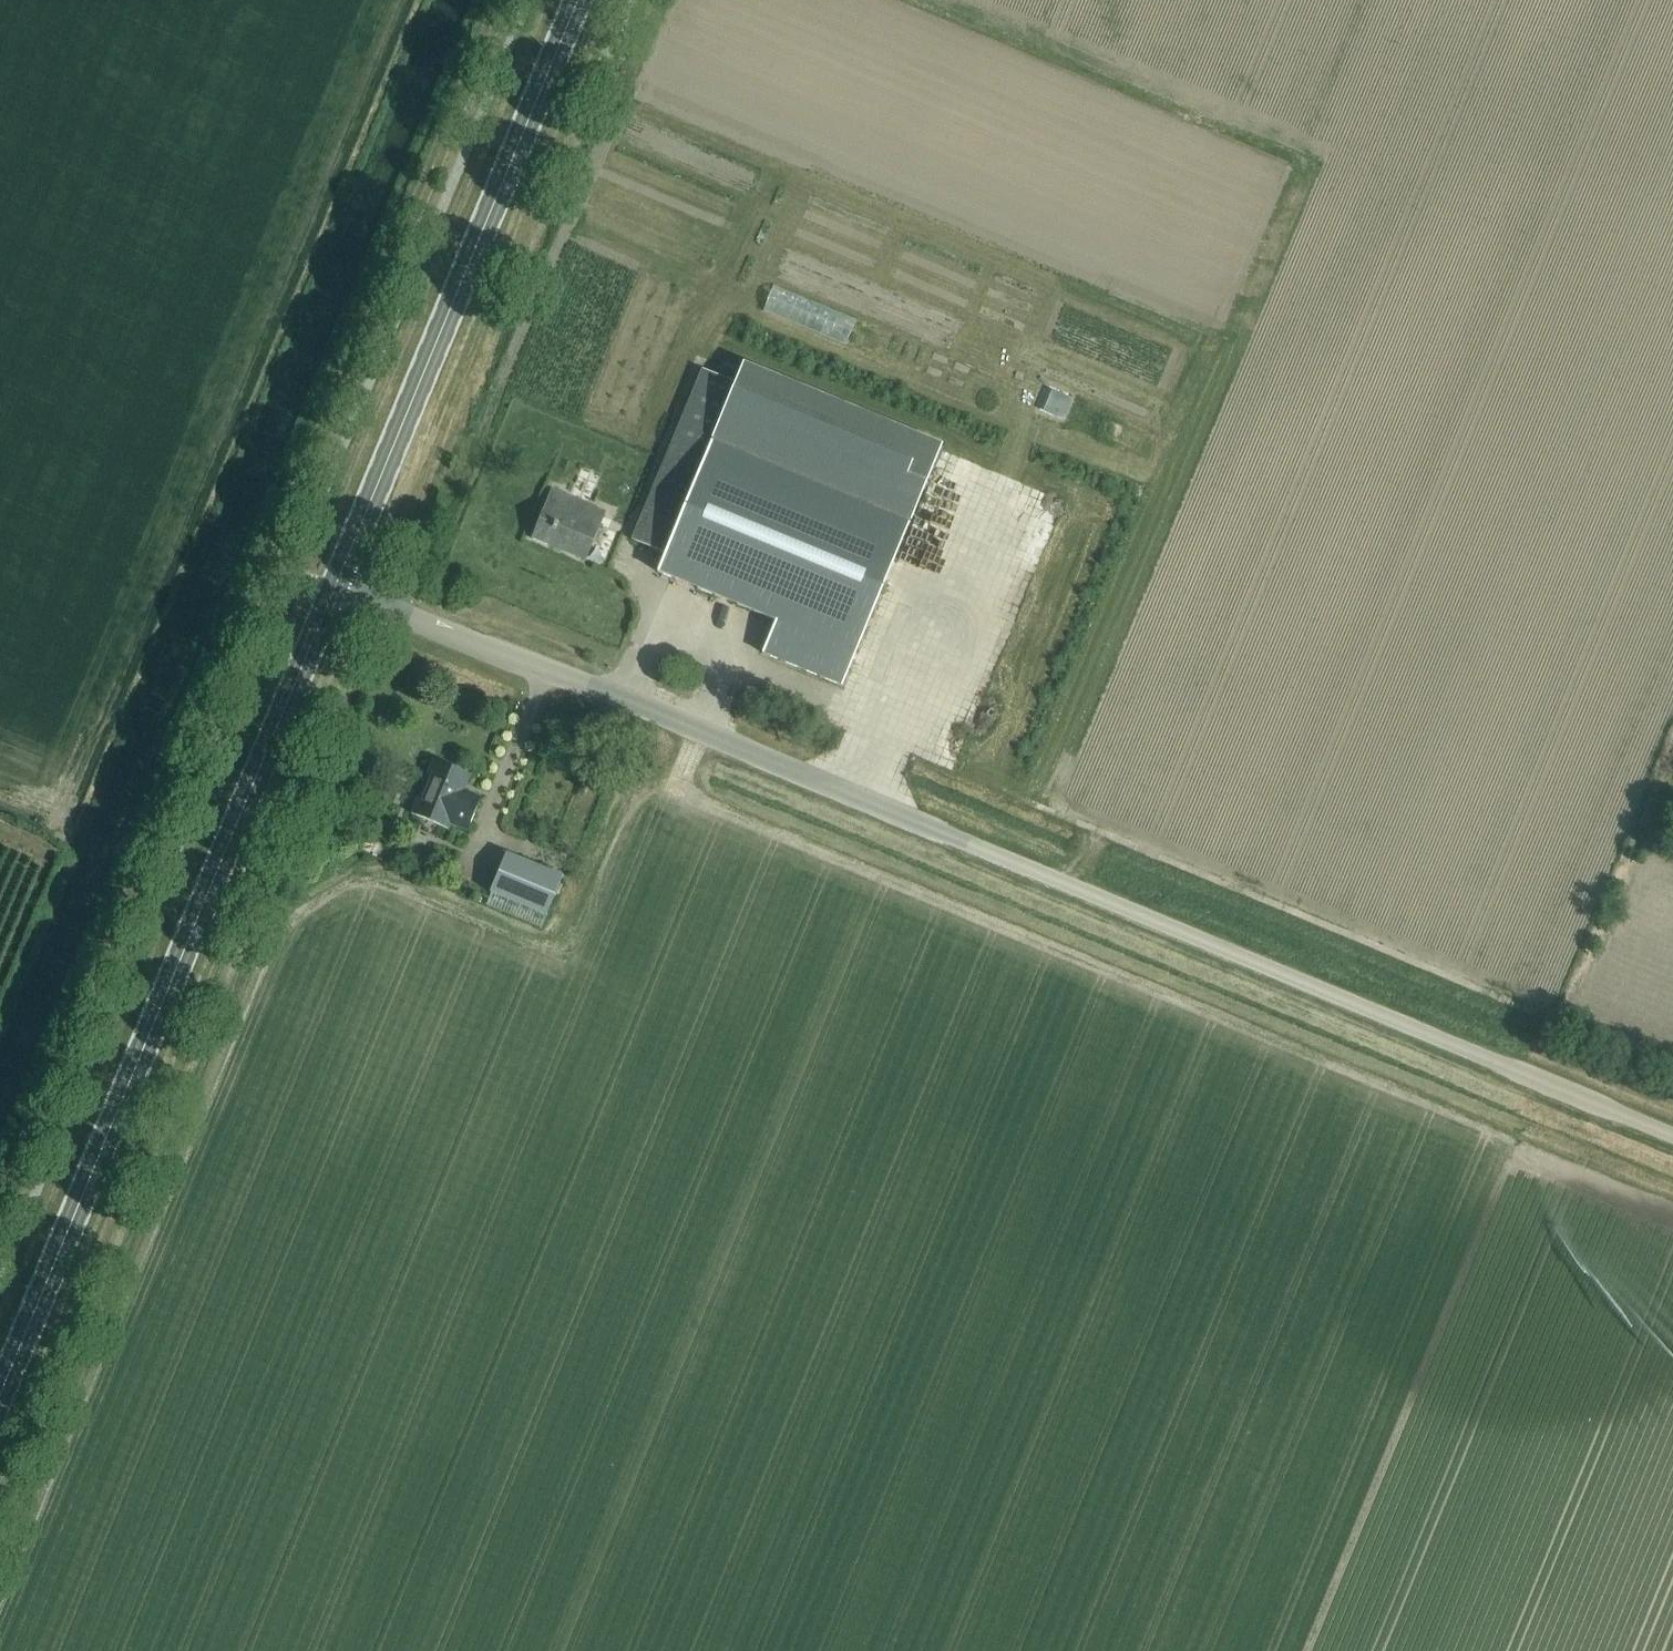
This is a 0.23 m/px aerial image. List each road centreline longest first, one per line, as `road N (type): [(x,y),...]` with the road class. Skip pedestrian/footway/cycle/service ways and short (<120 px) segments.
road 1 (unclassified): [(1672,1137),(1331,1006),(335,590)]
road 2 (tertiary): [(0,1402),(335,590)]
road 3 (tertiary): [(335,590),(578,0)]

